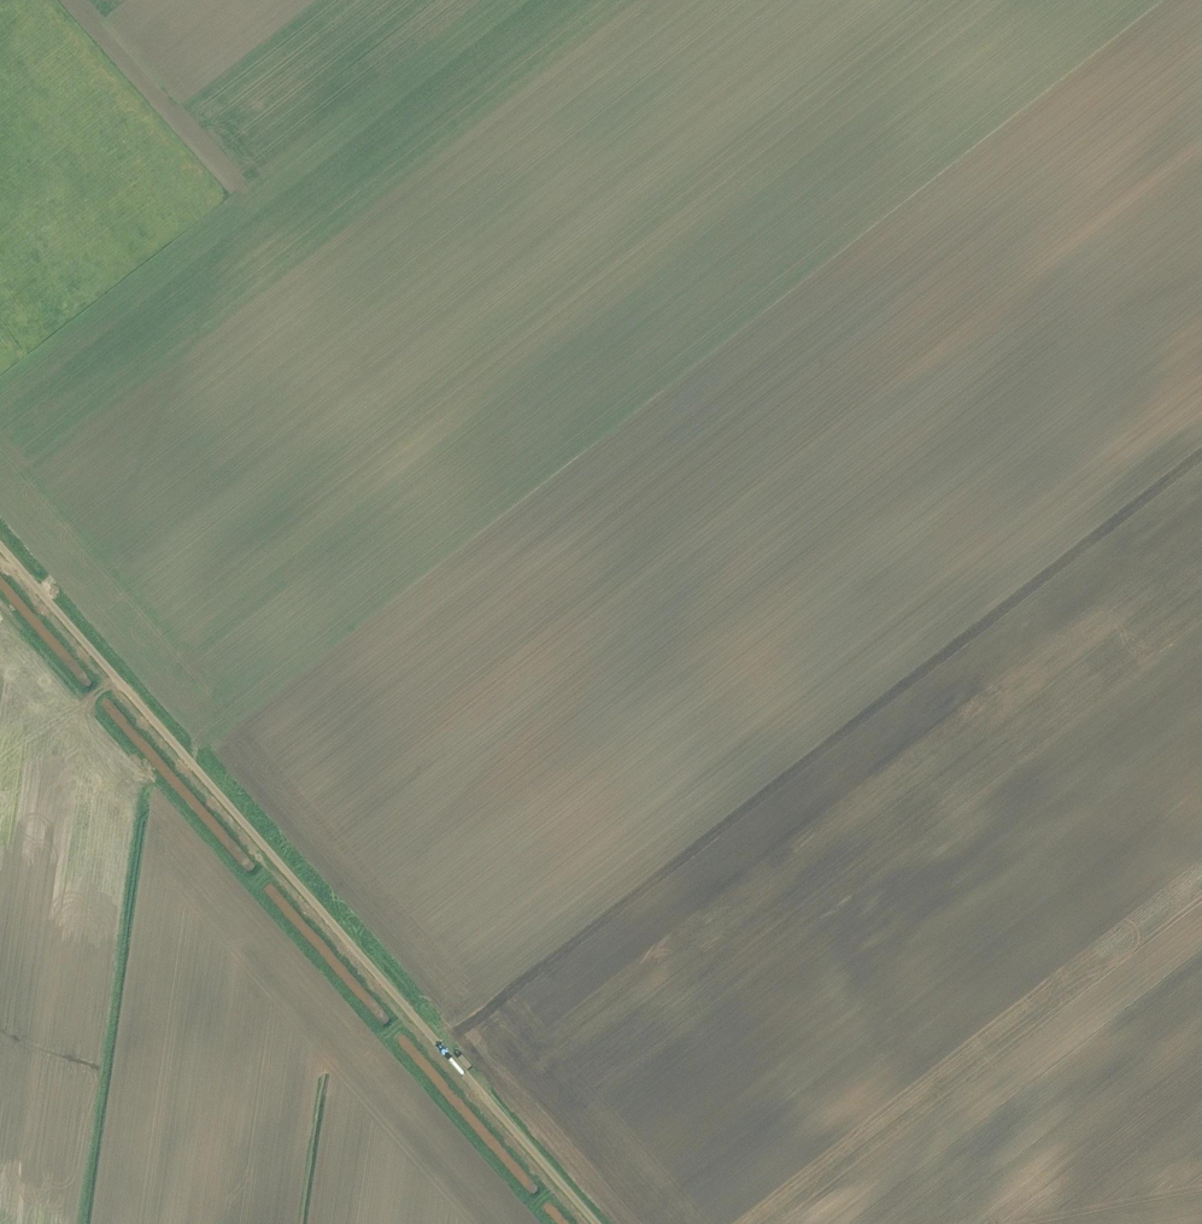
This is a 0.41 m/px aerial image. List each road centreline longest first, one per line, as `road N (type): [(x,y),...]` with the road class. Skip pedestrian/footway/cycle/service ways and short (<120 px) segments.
road 1 (track): [(623,1223),(0,544)]

